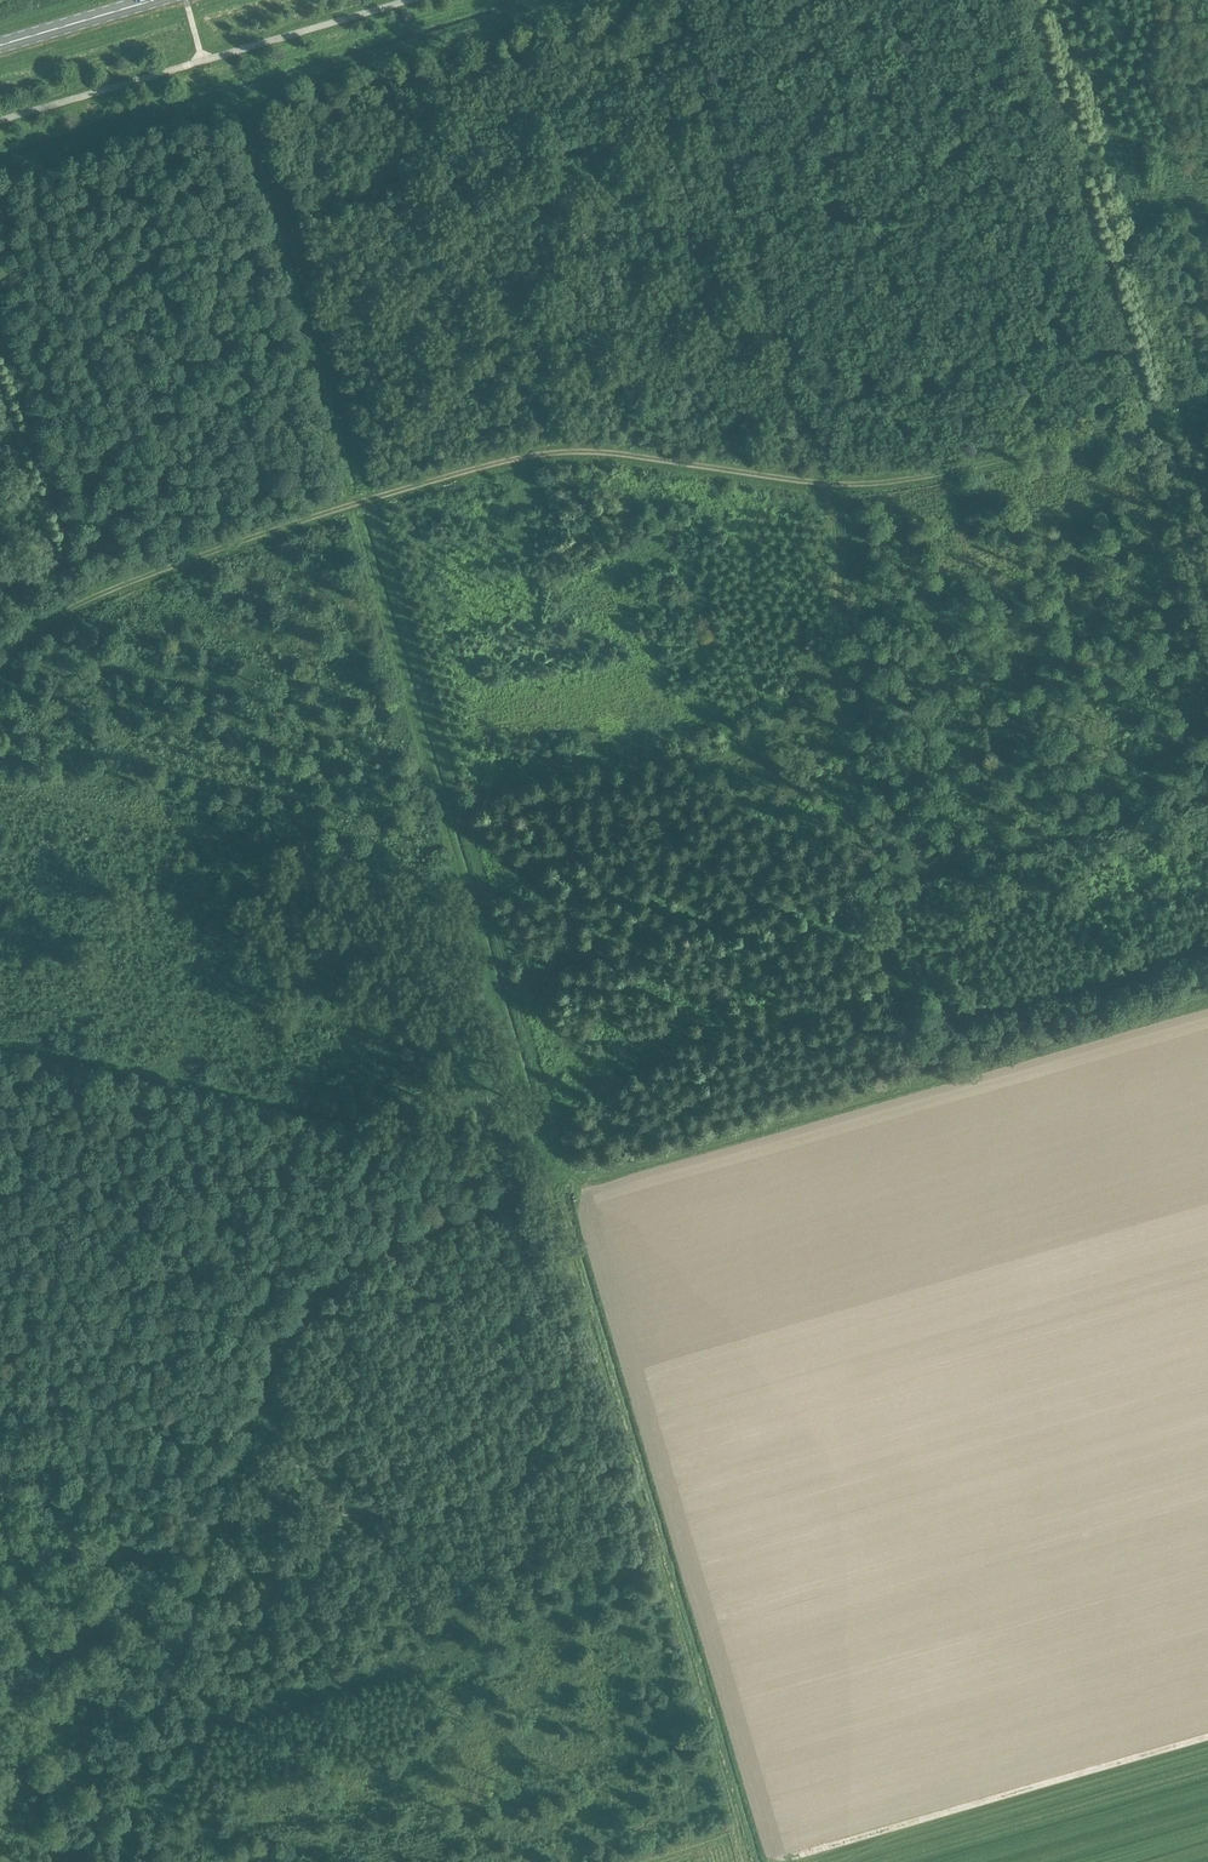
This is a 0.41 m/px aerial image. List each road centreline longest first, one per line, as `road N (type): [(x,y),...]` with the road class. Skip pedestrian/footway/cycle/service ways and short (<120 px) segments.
road 1 (track): [(0,659),(74,605),(114,587),(521,456),(585,449),(857,483),(1207,410)]
road 2 (track): [(123,1861),(221,1522),(0,1441)]
road 3 (track): [(0,1036),(552,1159)]
road 4 (secondary): [(0,44),(146,0)]

